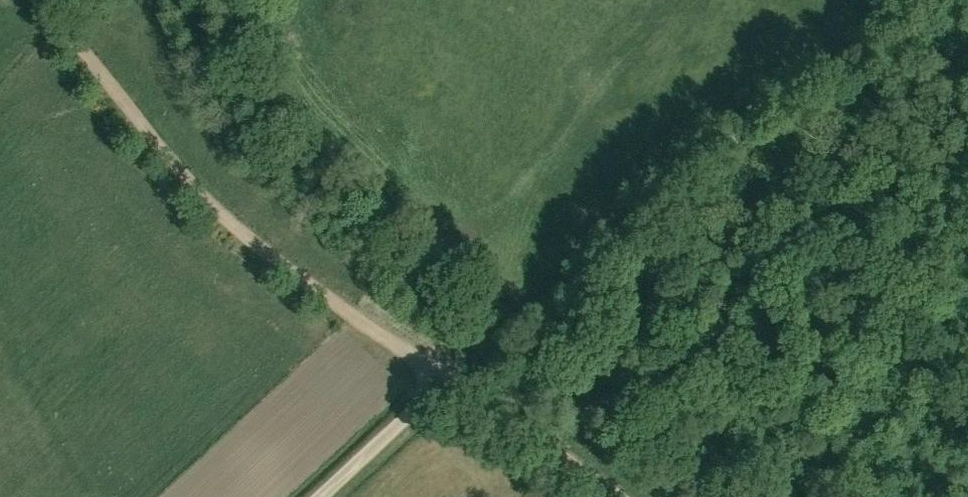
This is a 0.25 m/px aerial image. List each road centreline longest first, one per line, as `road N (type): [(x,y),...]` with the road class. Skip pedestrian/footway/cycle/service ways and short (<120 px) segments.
road 1 (track): [(39,0),(196,190),(261,246),(450,379)]
road 2 (track): [(967,49),(564,349)]
road 3 (unclassified): [(615,496),(450,379)]
road 4 (unclassified): [(322,496),(450,379)]

